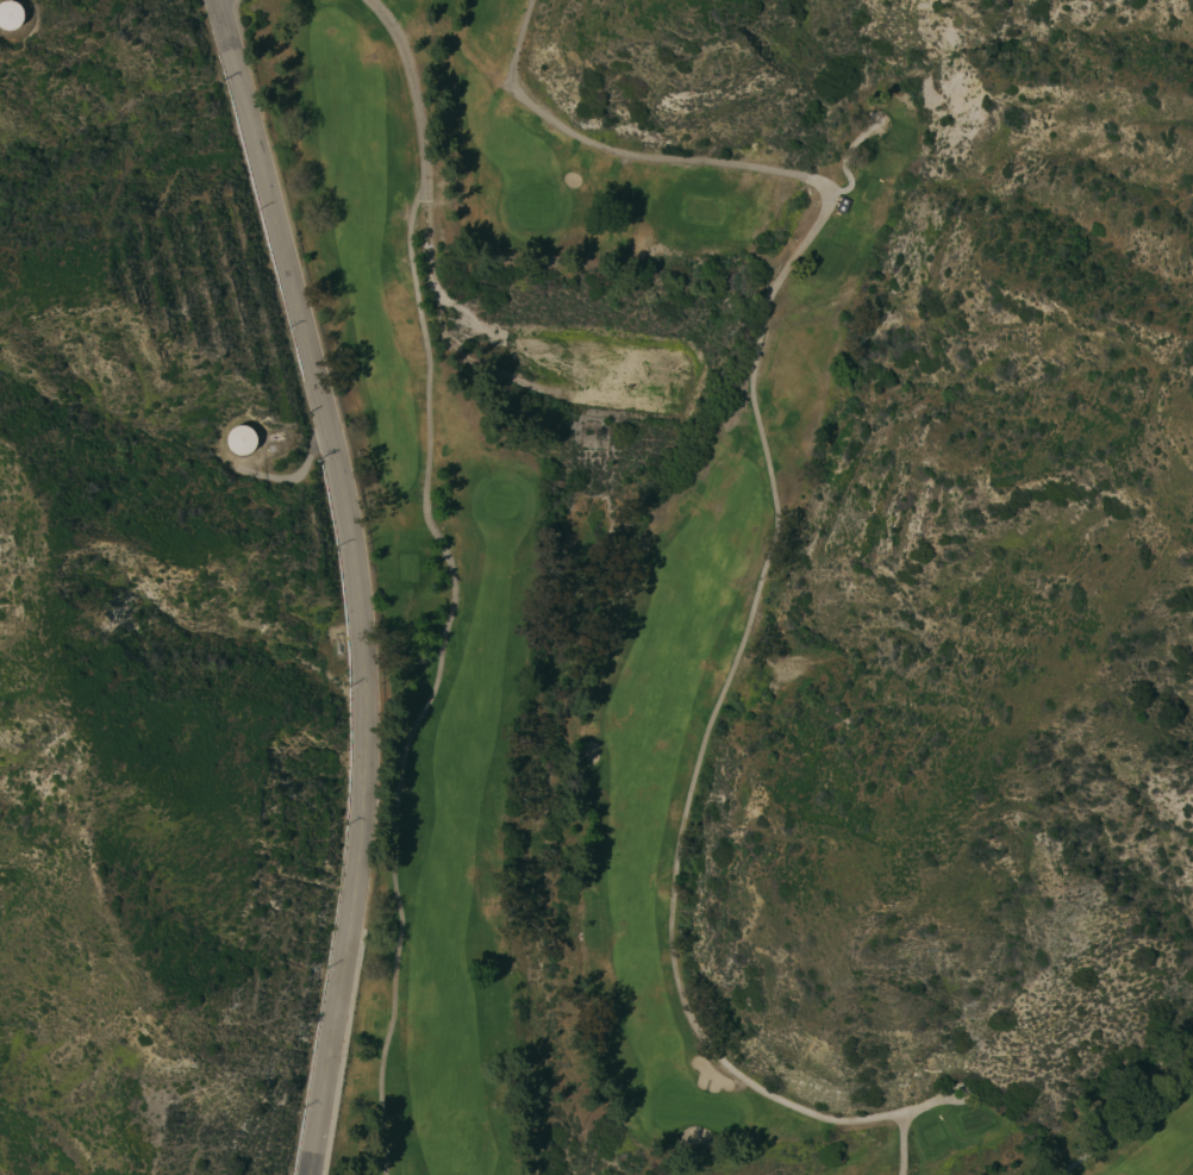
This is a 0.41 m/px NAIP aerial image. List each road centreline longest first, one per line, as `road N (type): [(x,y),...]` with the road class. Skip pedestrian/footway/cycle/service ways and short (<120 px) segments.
road 1 (residential): [(313,1174),(370,818),(351,524),(218,0)]

